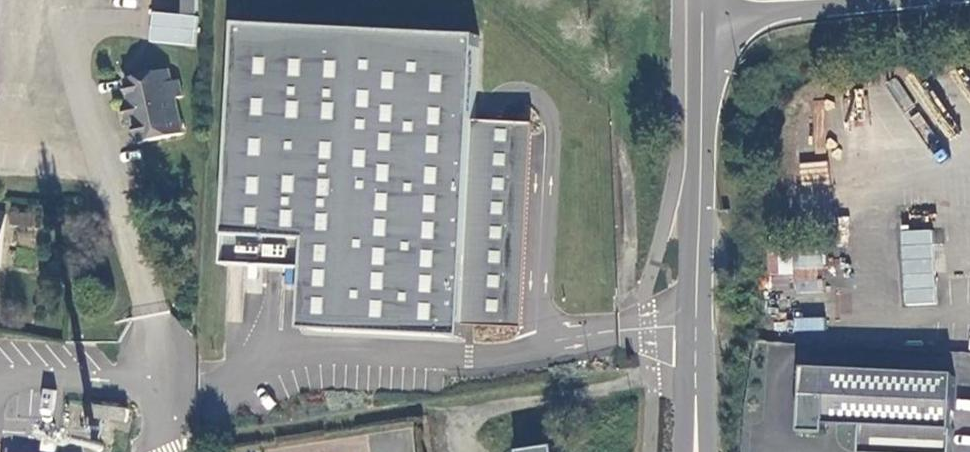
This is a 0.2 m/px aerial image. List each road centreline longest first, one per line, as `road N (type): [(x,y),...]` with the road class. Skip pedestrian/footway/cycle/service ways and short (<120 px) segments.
road 1 (secondary): [(696,412),(695,21)]
road 2 (trunk): [(695,21),(891,0)]

